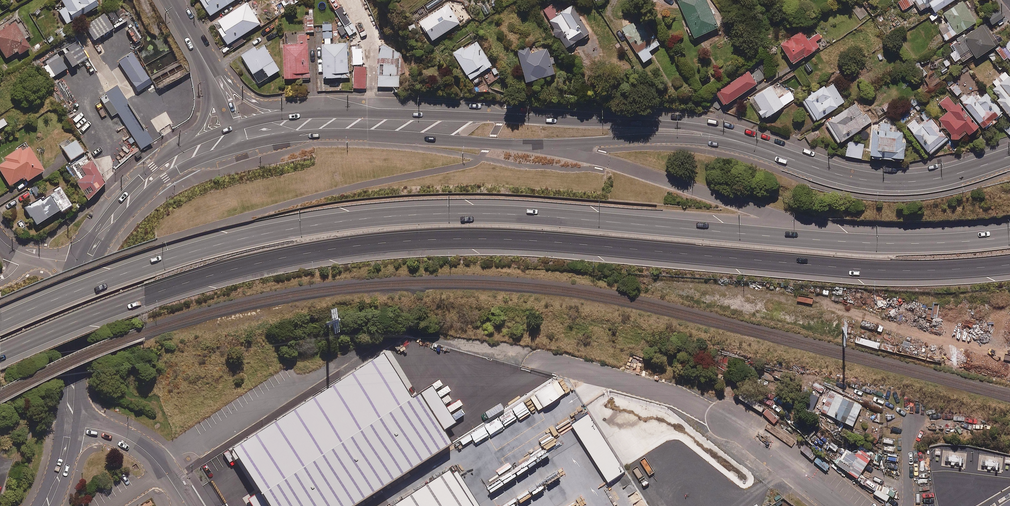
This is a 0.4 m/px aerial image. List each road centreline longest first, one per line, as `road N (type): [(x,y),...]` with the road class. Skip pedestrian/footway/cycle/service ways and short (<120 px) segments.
road 1 (motorway): [(1009,264),(877,270),(513,239),(384,243),(184,283),(0,353)]
road 2 (motorway): [(0,322),(188,252),(403,215),(546,216),(859,242),(1009,237)]
road 3 (secondary): [(646,130),(726,138),(865,180),(945,177),(1009,156)]
road 4 (secondary): [(646,130),(537,145),(447,140),(393,124)]
road 5 (secondary): [(393,124),(449,115),(646,130)]
road 6 (secondary): [(87,263),(115,215),(158,172),(239,135)]
road 7 (secondary): [(73,426),(73,313),(87,263)]
road 8 (secondary): [(239,135),(324,122),(393,124)]
road 9 (tertiary): [(239,135),(169,0)]
road 10 (tertiary): [(187,505),(136,443),(73,426)]
road 11 (unclassified): [(842,505),(736,422)]

